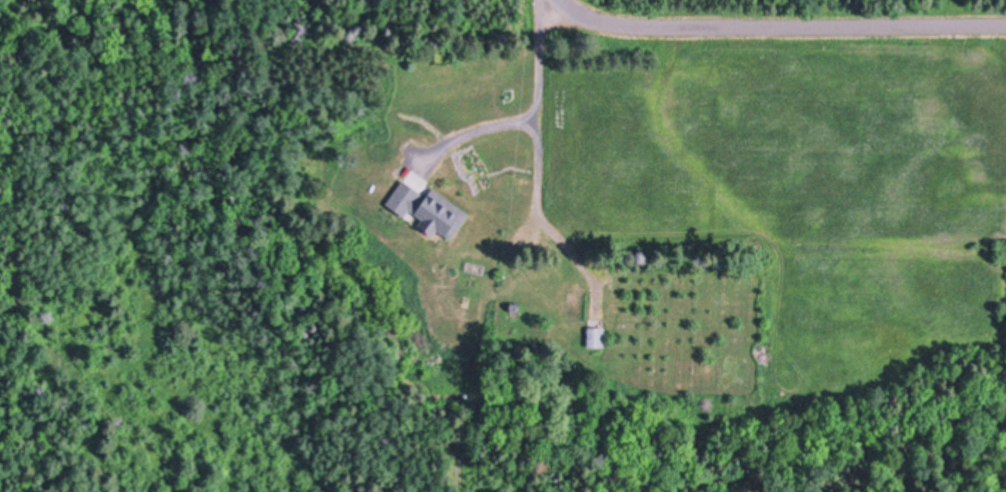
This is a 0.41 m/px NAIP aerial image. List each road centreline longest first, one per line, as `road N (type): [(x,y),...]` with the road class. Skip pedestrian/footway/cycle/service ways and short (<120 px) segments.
road 1 (residential): [(560,0),(606,25),(1005,23)]

